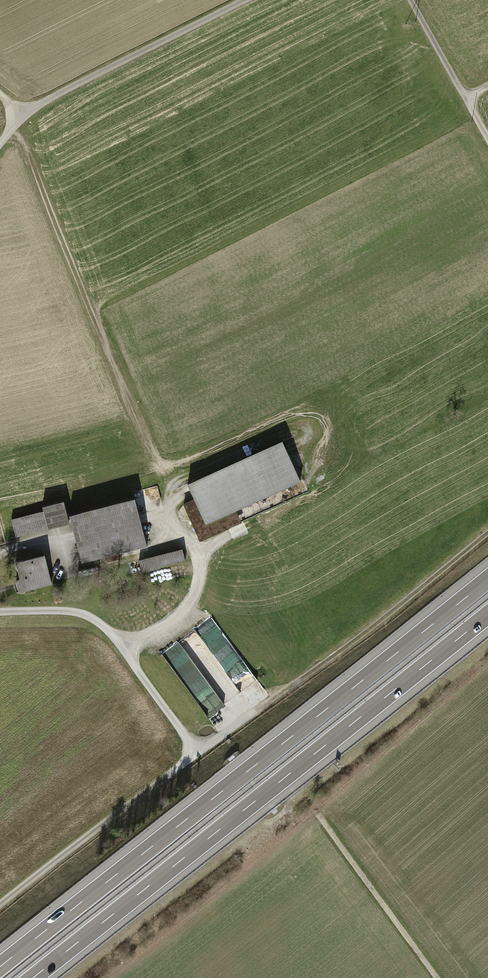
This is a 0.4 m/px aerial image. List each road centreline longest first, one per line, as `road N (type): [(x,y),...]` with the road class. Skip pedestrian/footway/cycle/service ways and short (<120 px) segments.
road 1 (motorway): [(487,579),(0,967)]
road 2 (motorway): [(33,977),(487,614)]
road 3 (track): [(0,908),(196,754),(104,626),(86,616),(0,614)]
road 4 (track): [(487,533),(357,642),(196,754)]
road 5 (unclassified): [(0,148),(25,115),(248,0)]
road 6 (track): [(124,650),(172,625),(192,604),(201,578),(198,549),(171,523),(173,507),(190,494)]
road 7 (track): [(437,977),(317,815)]
road 8 (track): [(408,0),(487,142)]

